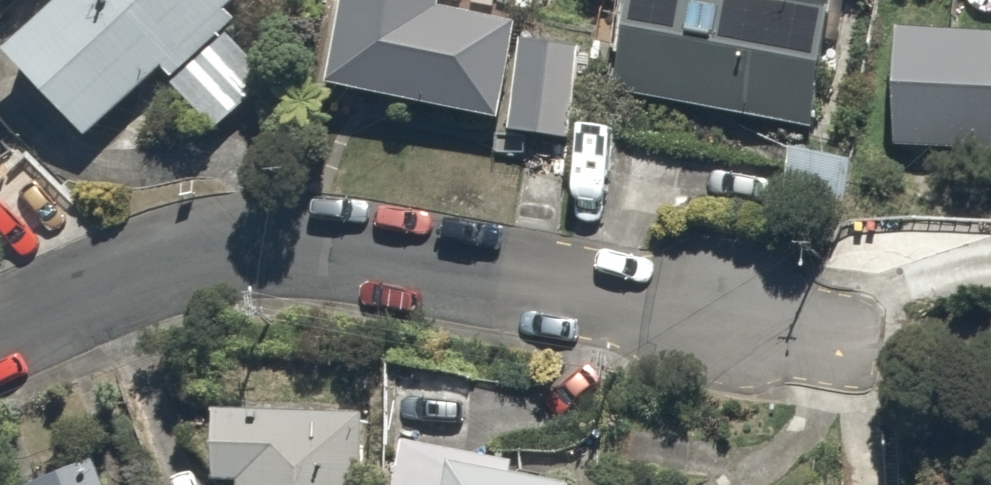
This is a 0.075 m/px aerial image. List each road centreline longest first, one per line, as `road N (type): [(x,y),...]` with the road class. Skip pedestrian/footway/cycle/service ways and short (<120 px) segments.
road 1 (residential): [(0,352),(191,286),(253,278),(803,360)]

